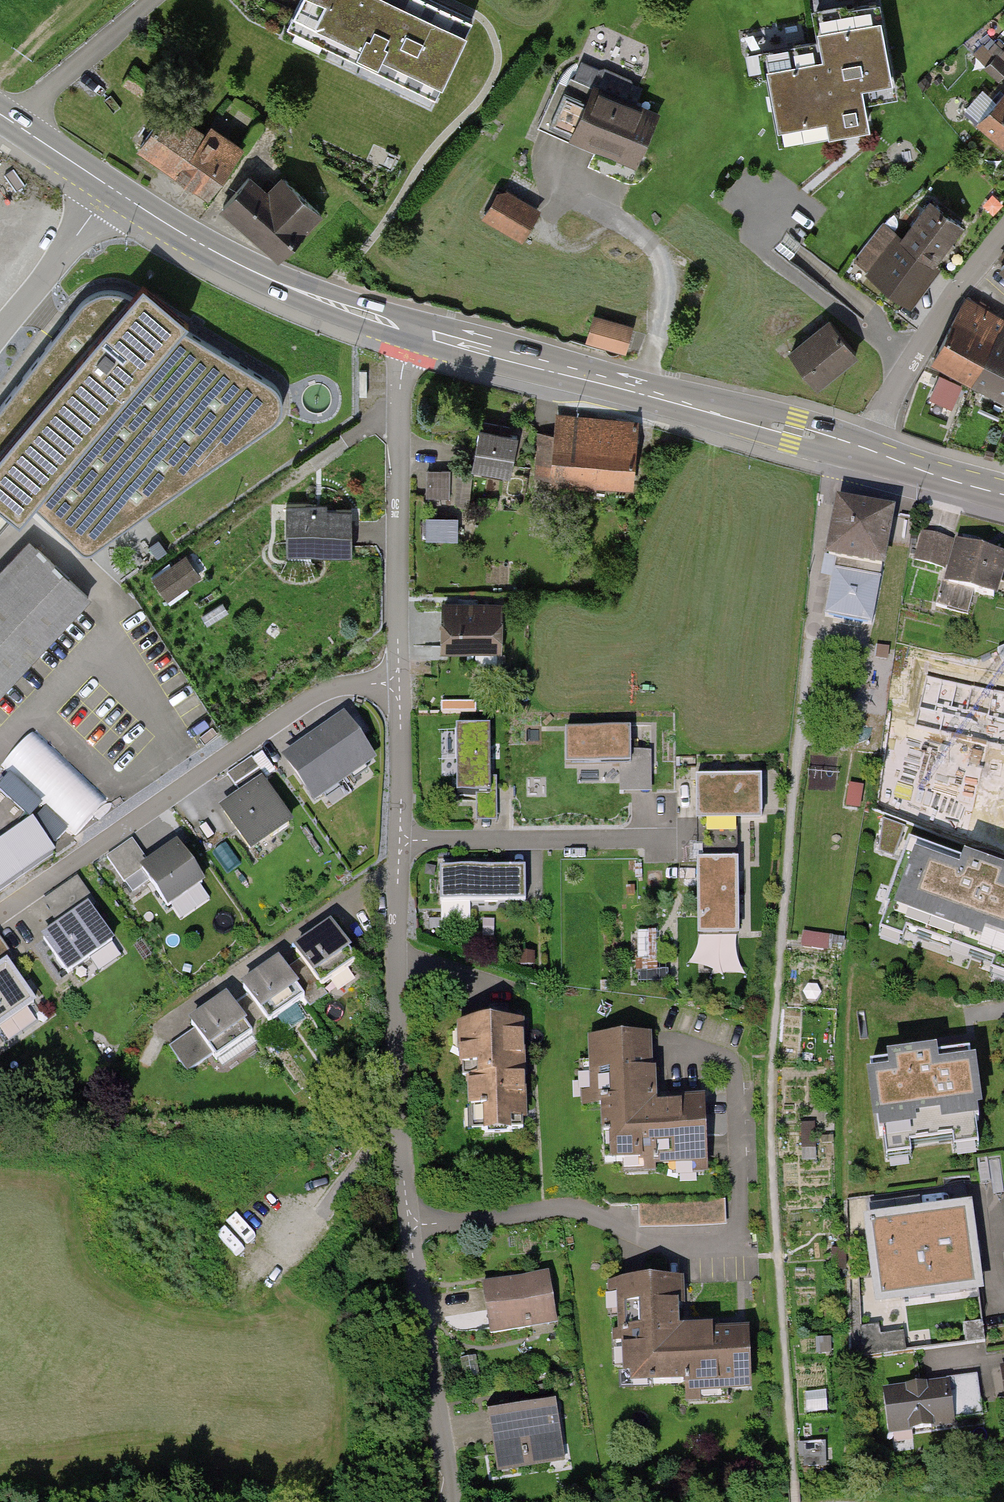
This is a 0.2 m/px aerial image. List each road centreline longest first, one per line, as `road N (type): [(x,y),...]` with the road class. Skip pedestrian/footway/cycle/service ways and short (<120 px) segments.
road 1 (residential): [(400,683),(394,981),(412,1226),(452,1501)]
road 2 (residential): [(400,683),(345,684),(309,698),(0,916)]
road 3 (primary): [(870,454),(415,330)]
road 4 (primary): [(415,330),(211,250),(110,186)]
road 5 (residential): [(398,409),(400,683)]
road 6 (residential): [(870,454),(911,360),(1003,233)]
road 7 (residential): [(398,409),(196,525)]
road 8 (residential): [(110,186),(0,332)]
road 9 (primary): [(1003,494),(870,454)]
road 10 (primary): [(110,186),(0,113)]

